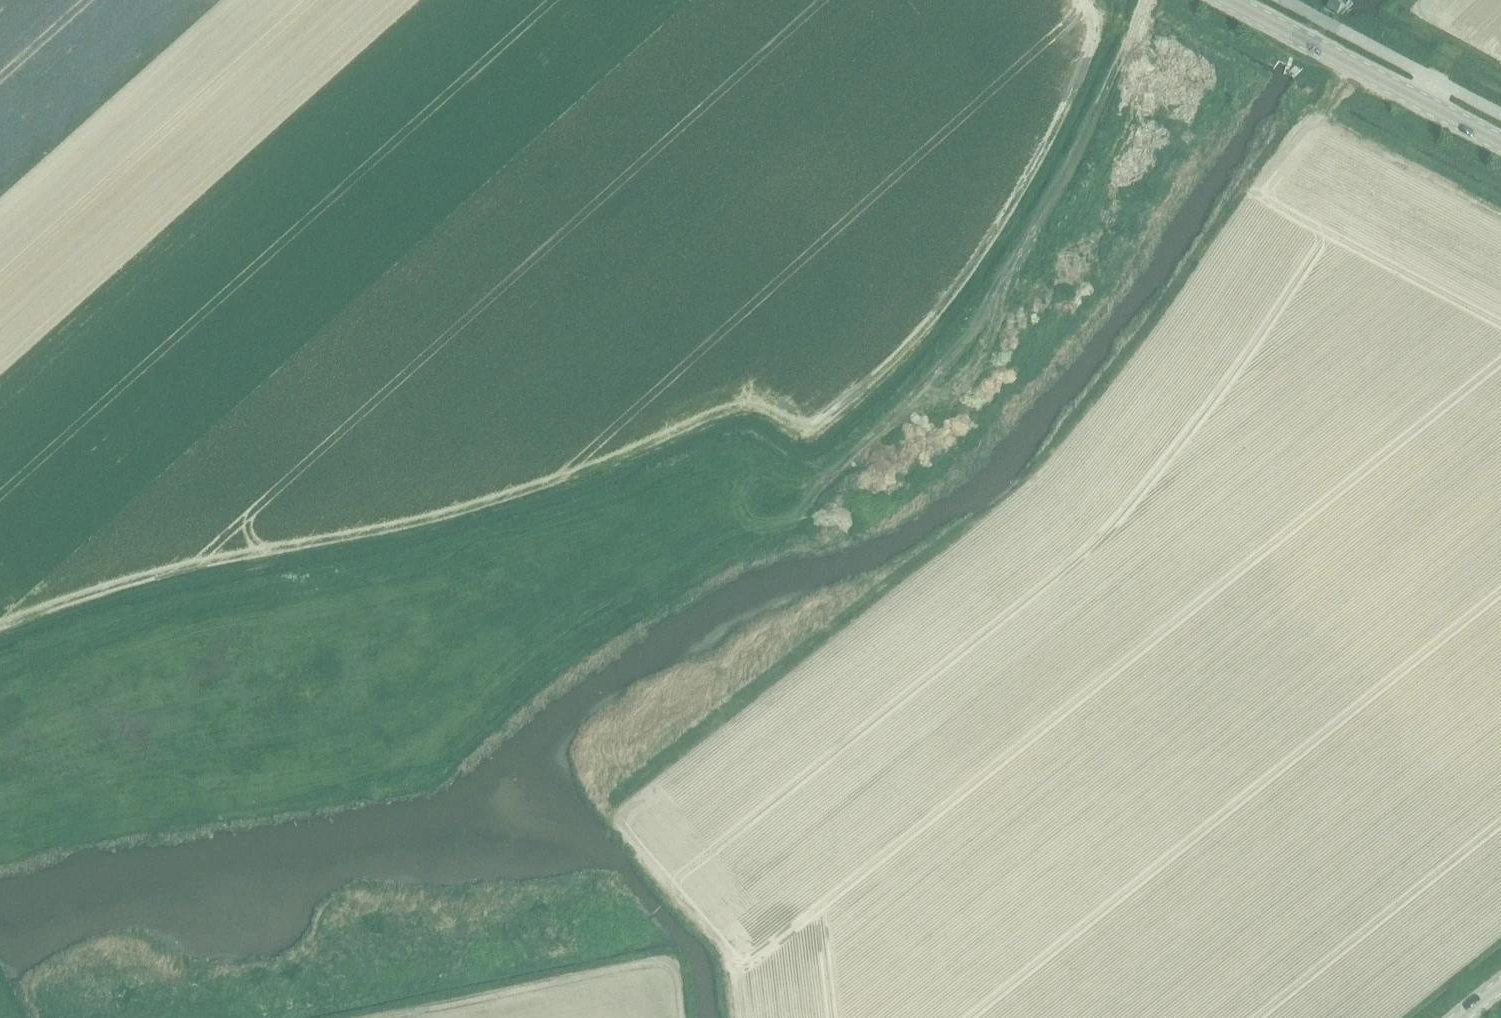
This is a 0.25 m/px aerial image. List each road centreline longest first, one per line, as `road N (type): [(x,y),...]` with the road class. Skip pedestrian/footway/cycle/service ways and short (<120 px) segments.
road 1 (track): [(812,482),(897,410),(993,295),(1062,176),(1147,0)]
road 2 (tertiary): [(1500,142),(1229,0)]

